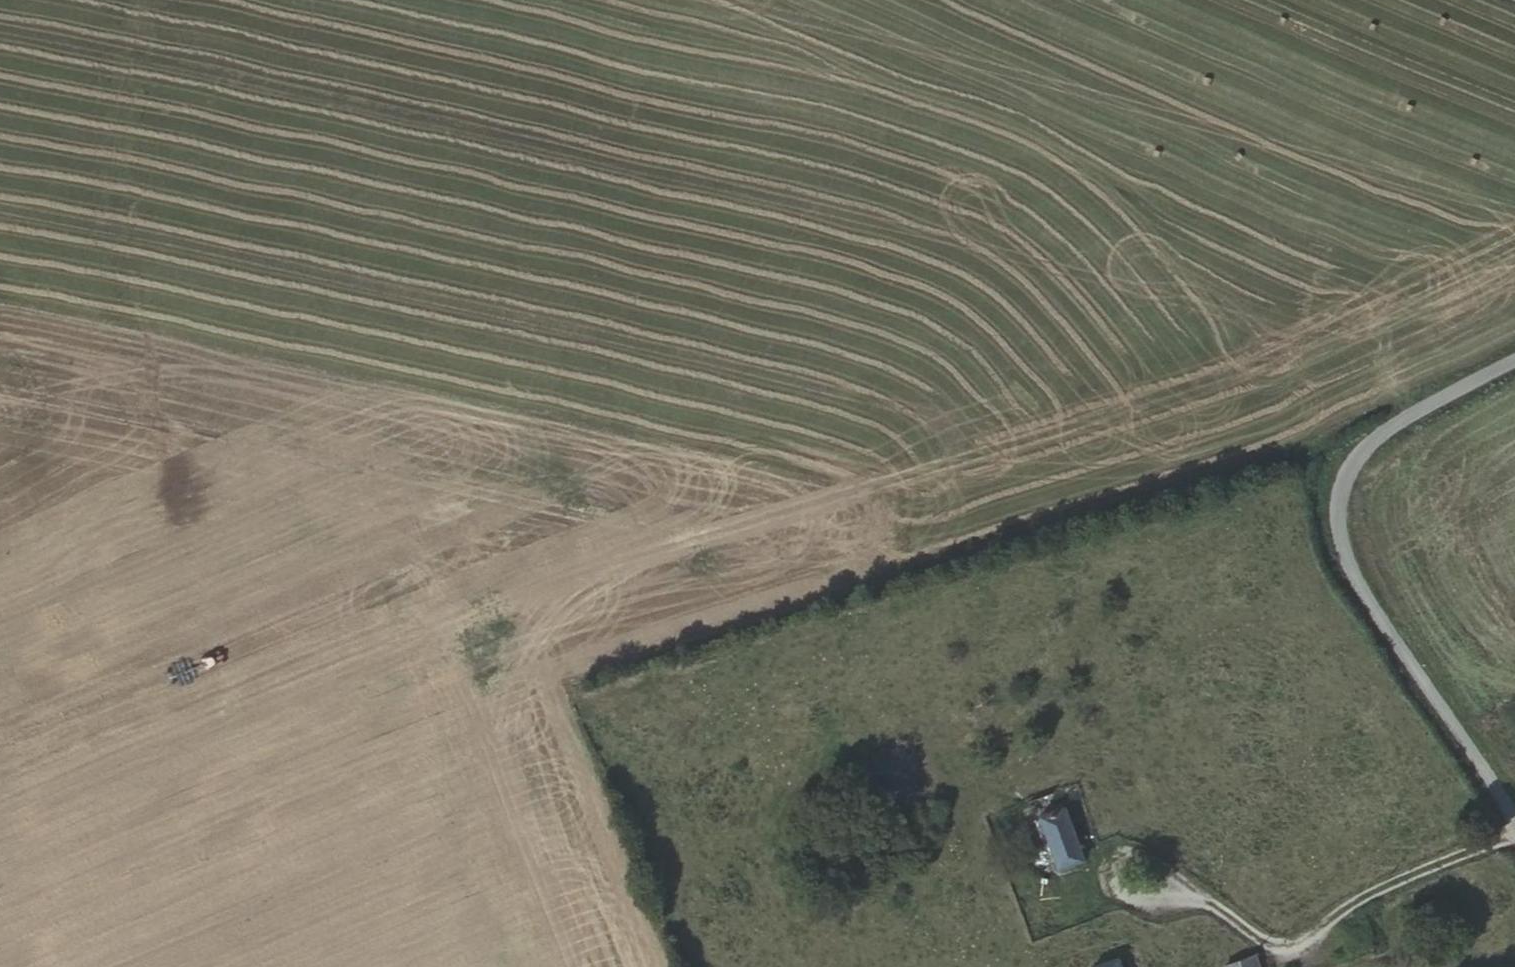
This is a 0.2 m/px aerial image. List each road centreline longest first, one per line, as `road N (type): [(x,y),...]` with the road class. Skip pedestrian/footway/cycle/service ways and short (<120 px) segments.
road 1 (unclassified): [(1514,359),(1374,438),(1339,506),(1341,544),(1514,816)]

